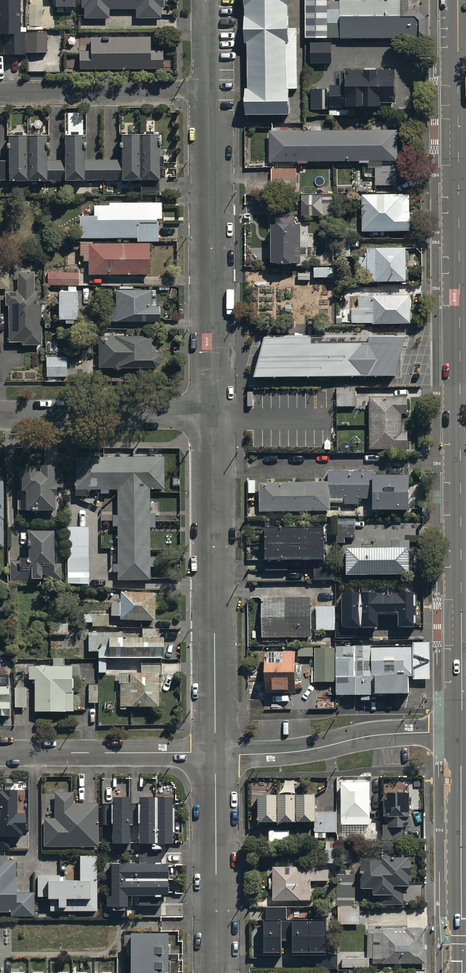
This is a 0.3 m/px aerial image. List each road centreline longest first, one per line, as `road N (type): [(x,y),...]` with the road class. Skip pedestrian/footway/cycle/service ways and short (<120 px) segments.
road 1 (tertiary): [(458,0),(461,743)]
road 2 (unclassified): [(215,415),(217,754)]
road 3 (residential): [(209,90),(215,415)]
road 4 (unclassified): [(217,754),(303,751),(402,733),(461,743)]
road 5 (tertiary): [(461,743),(462,972)]
road 6 (unclassified): [(217,754),(217,972)]
road 7 (unclassified): [(0,751),(217,754)]
road 8 (residential): [(0,417),(215,415)]
road 9 (residential): [(0,93),(209,90)]

